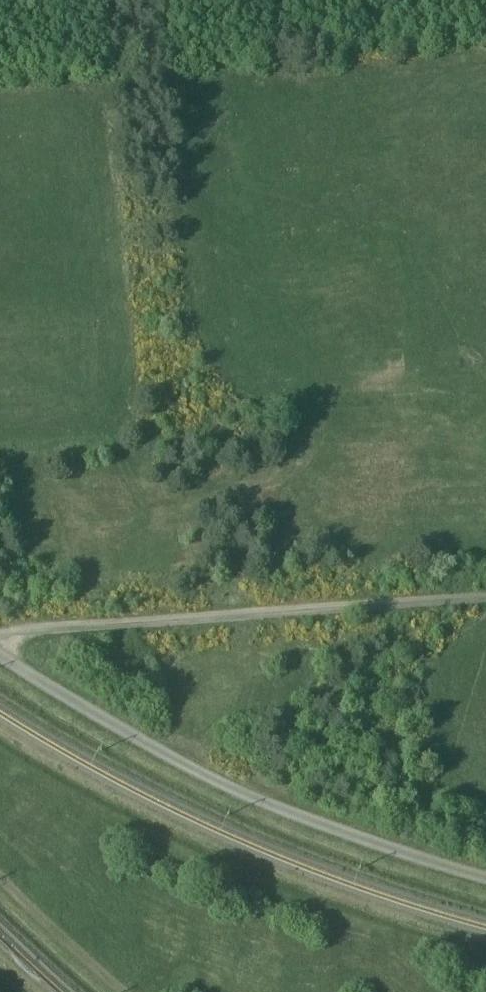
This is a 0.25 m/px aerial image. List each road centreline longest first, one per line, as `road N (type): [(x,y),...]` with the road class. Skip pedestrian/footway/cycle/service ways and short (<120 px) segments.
road 1 (track): [(128,991),(0,882)]

